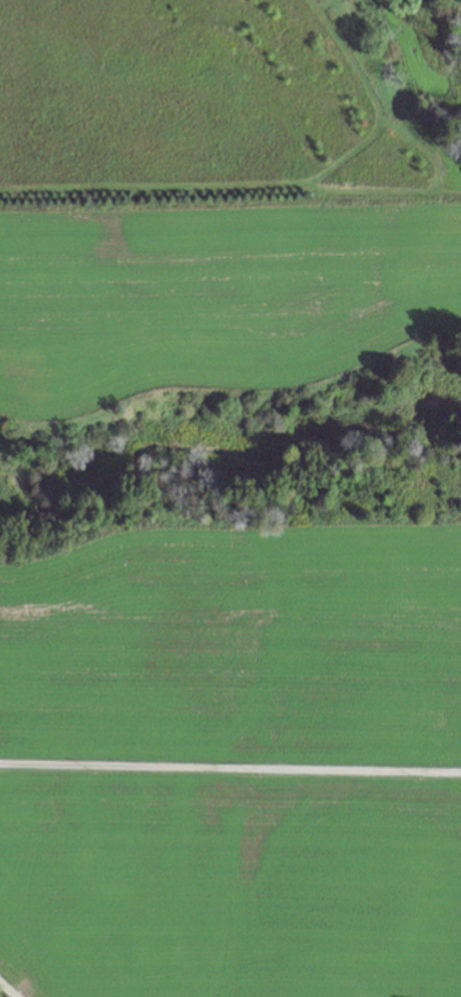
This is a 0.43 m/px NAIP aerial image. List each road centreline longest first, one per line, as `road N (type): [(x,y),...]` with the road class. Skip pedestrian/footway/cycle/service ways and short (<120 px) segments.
road 1 (residential): [(0,755),(460,761)]

